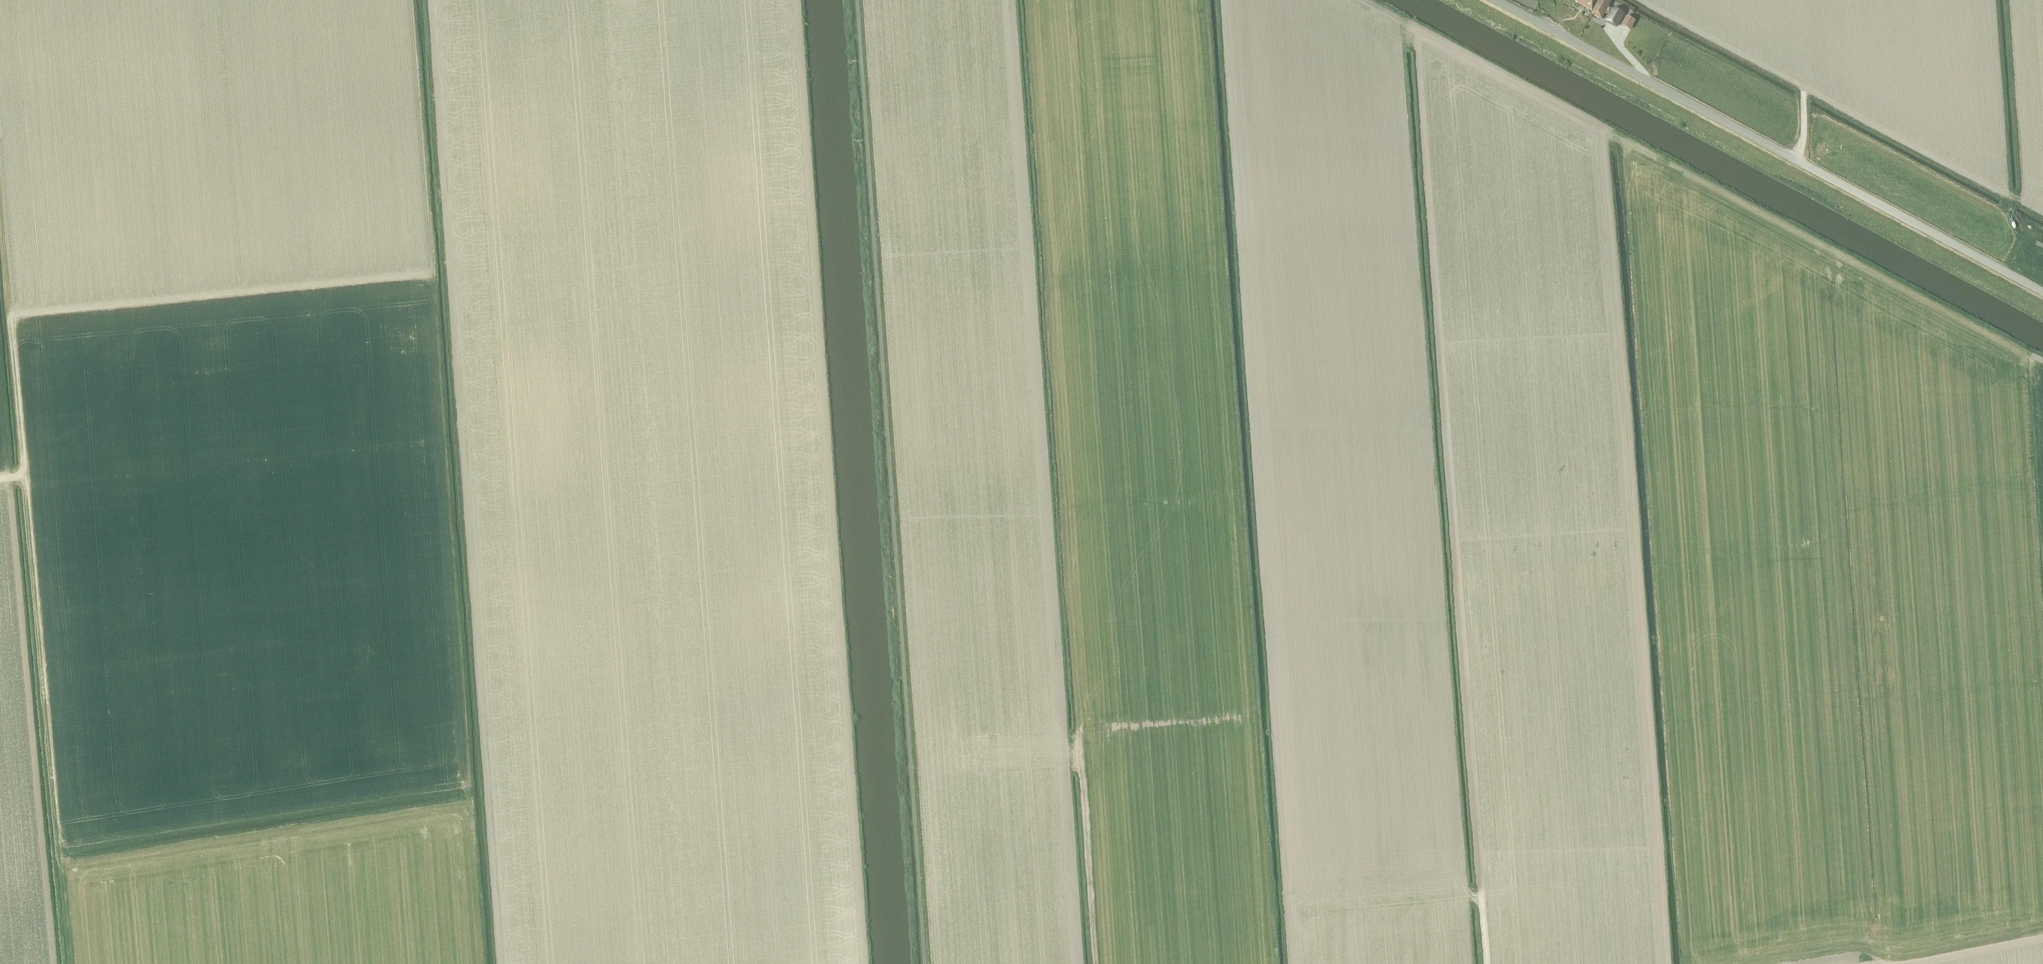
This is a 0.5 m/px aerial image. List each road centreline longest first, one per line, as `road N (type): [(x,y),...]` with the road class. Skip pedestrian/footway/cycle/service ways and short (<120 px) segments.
road 1 (unclassified): [(2042,292),(1493,0)]

